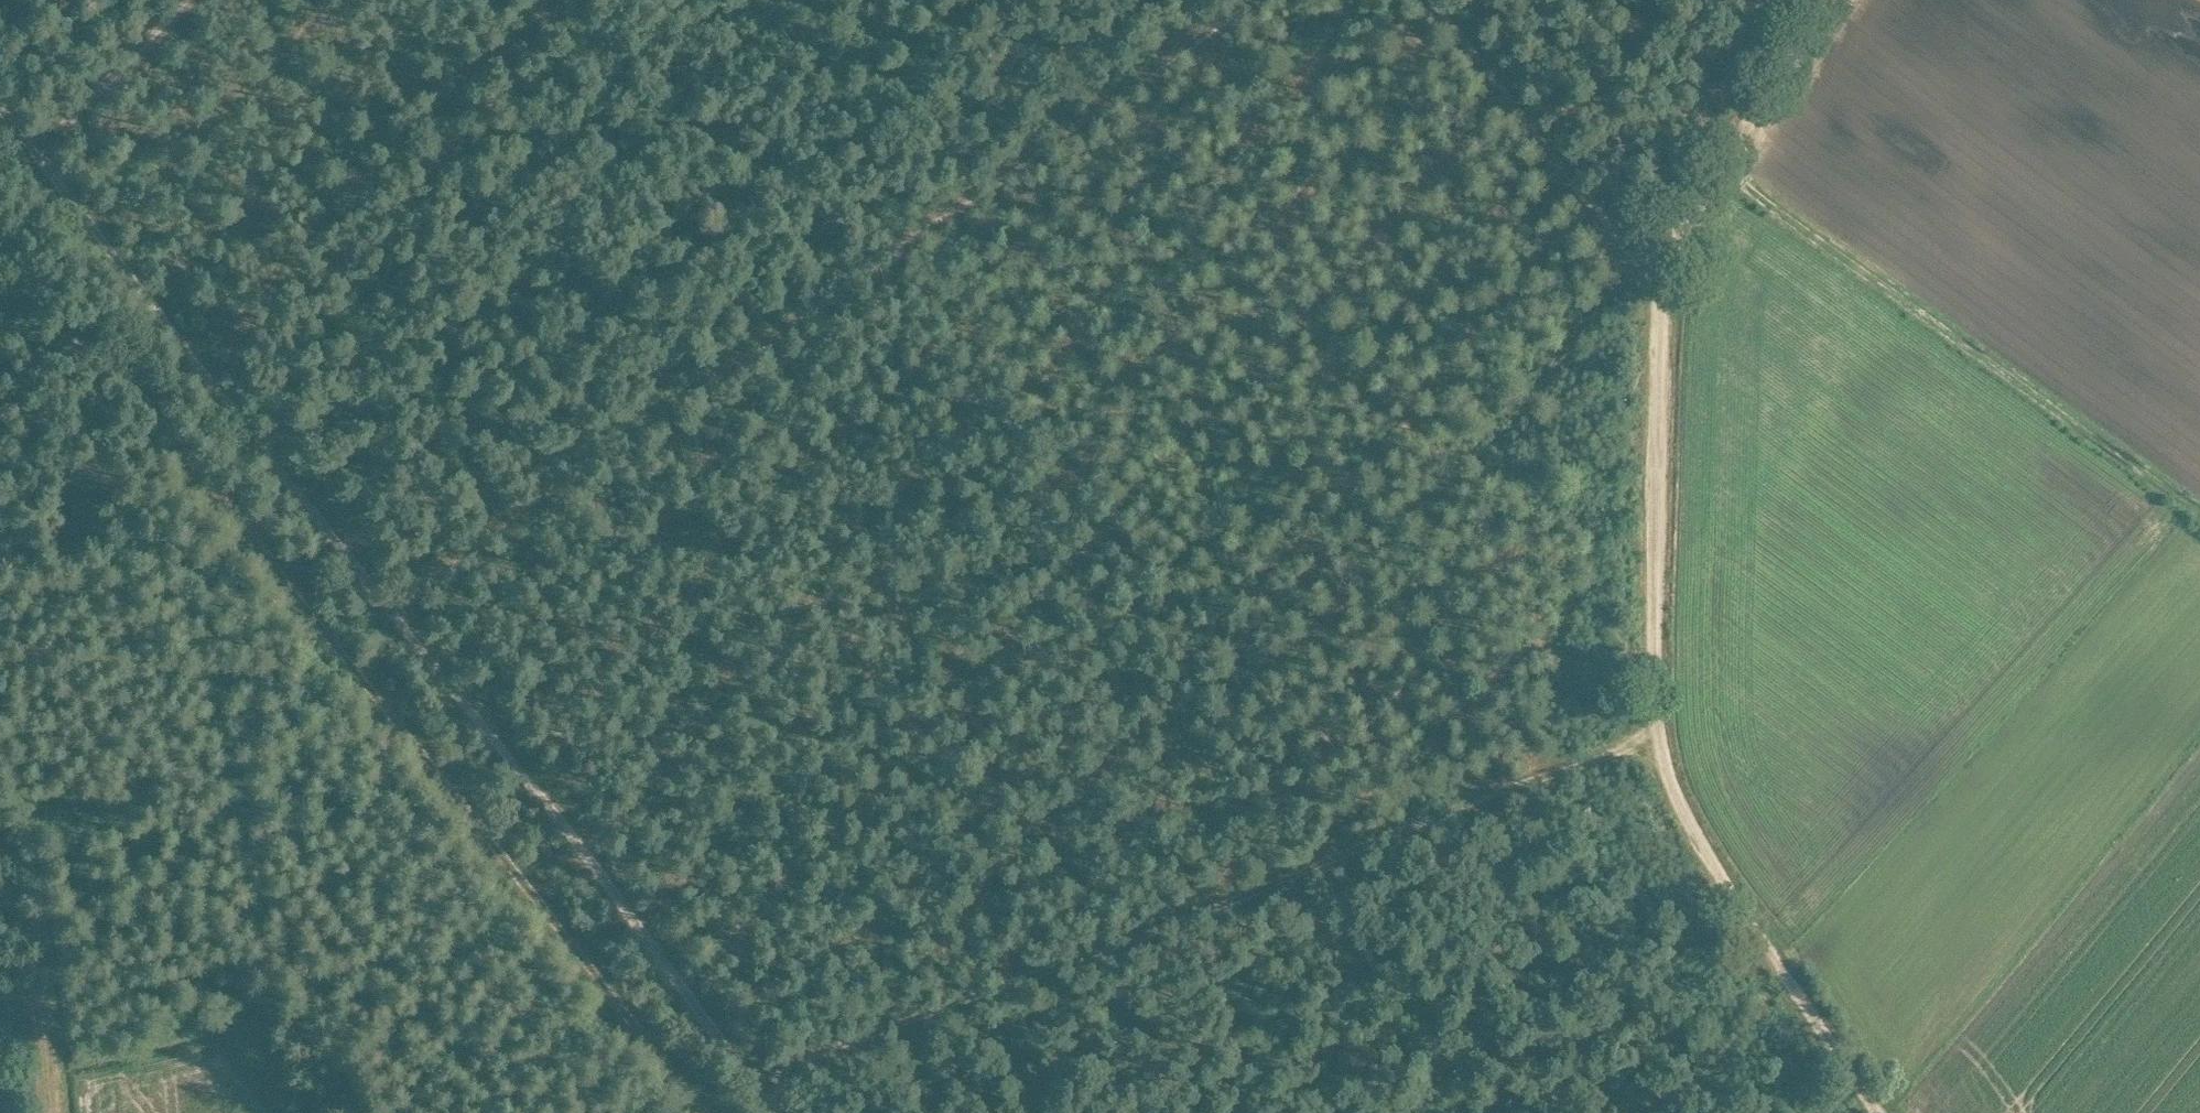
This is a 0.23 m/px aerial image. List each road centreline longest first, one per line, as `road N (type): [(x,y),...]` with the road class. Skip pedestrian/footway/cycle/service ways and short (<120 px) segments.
road 1 (track): [(767,1076),(1656,735),(1698,841),(1785,960),(1879,1112)]
road 2 (track): [(0,105),(796,1112)]
road 3 (track): [(383,596),(1257,0)]
road 4 (track): [(108,360),(695,1112)]
road 5 (track): [(1849,0),(1699,211),(1664,288),(1418,0)]
road 6 (track): [(1664,288),(1651,676),(1656,735)]
road 7 (track): [(182,0),(39,155)]

